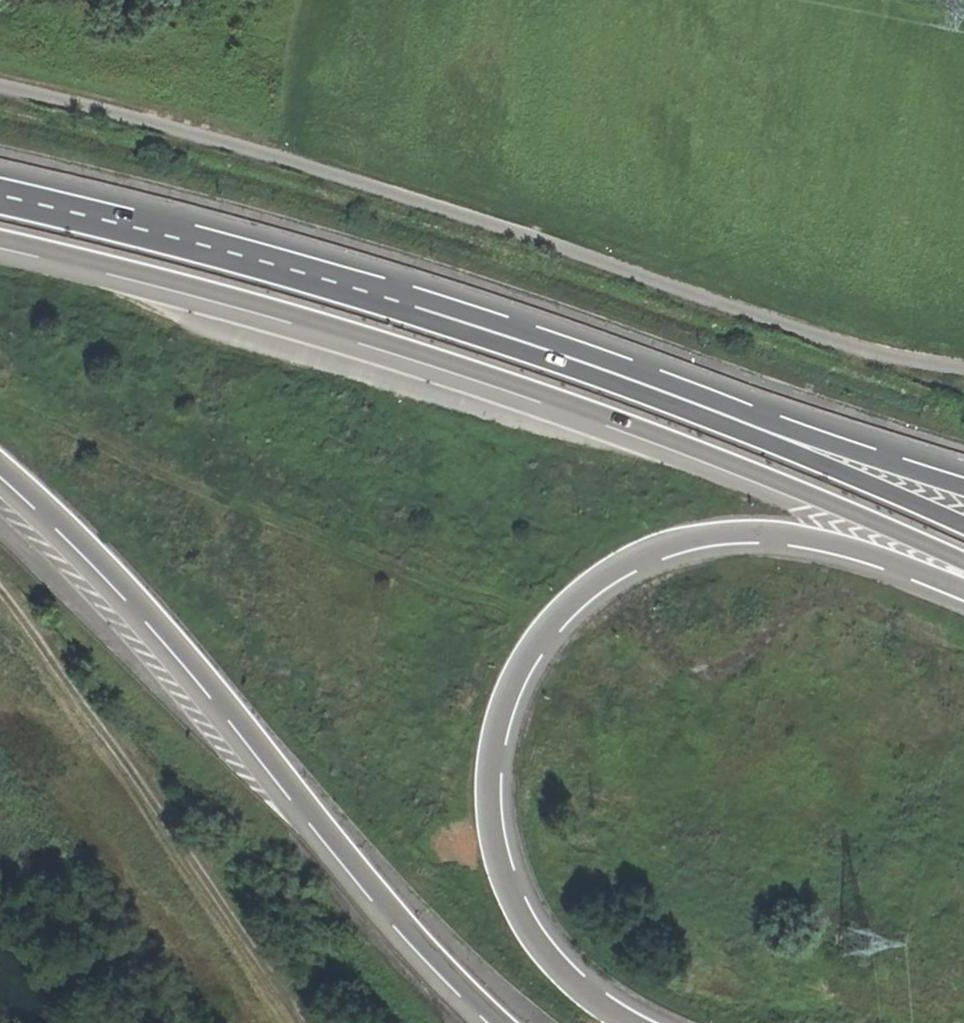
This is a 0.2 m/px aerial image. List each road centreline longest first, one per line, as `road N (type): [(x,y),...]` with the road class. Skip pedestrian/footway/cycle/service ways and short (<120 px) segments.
road 1 (trunk): [(0,240),(320,322),(501,380),(963,561)]
road 2 (trunk): [(625,1022),(587,997),(532,940),(499,868),(488,784),(496,733),(536,641),(610,570),(661,544),(713,533),(840,544),(963,587)]
road 3 (trunk): [(0,465),(150,614),(384,902),(498,1022)]
road 4 (trunk): [(963,529),(414,306)]
road 5 (trunk): [(963,488),(592,354),(414,306)]
road 6 (track): [(335,1022),(286,973),(0,592)]
road 7 (trunk): [(414,306),(0,197)]

